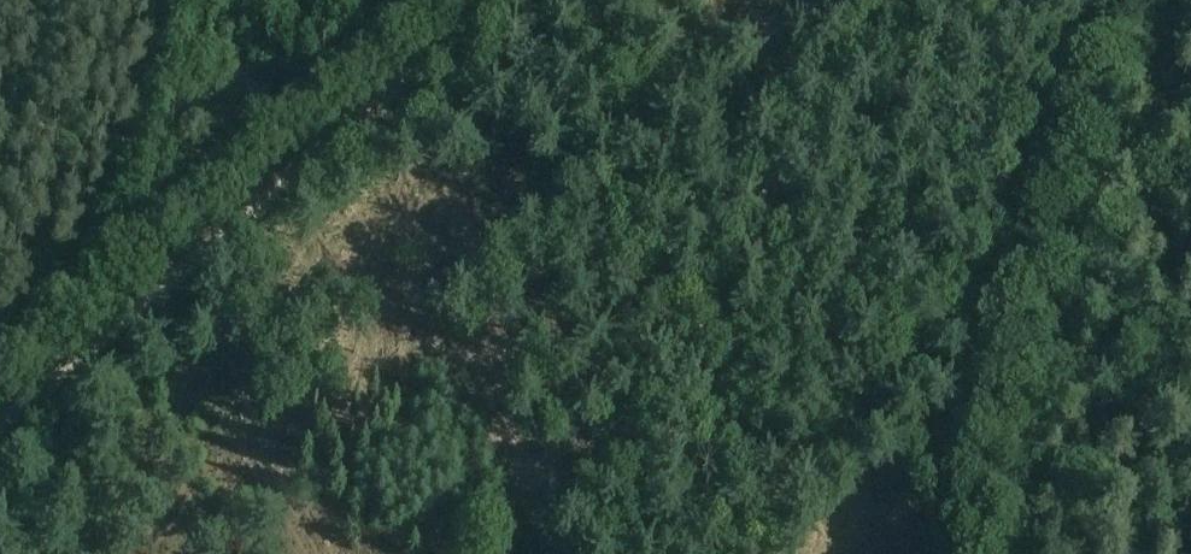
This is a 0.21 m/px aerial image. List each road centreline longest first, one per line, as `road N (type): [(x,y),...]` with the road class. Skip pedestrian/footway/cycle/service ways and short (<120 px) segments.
road 1 (track): [(0,416),(498,0)]
road 2 (track): [(975,553),(1048,242),(1124,0)]

